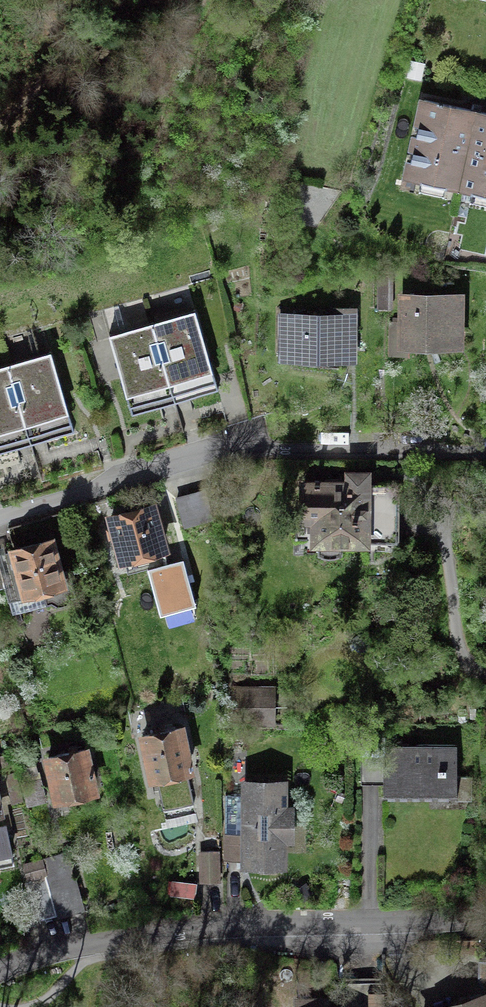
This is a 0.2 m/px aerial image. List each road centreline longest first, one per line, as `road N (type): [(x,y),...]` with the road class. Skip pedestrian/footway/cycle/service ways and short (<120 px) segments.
road 1 (residential): [(485,450),(284,450),(0,528)]
road 2 (residential): [(485,924),(201,928),(62,949),(0,968)]
road 3 (track): [(444,534),(460,645),(485,676)]

